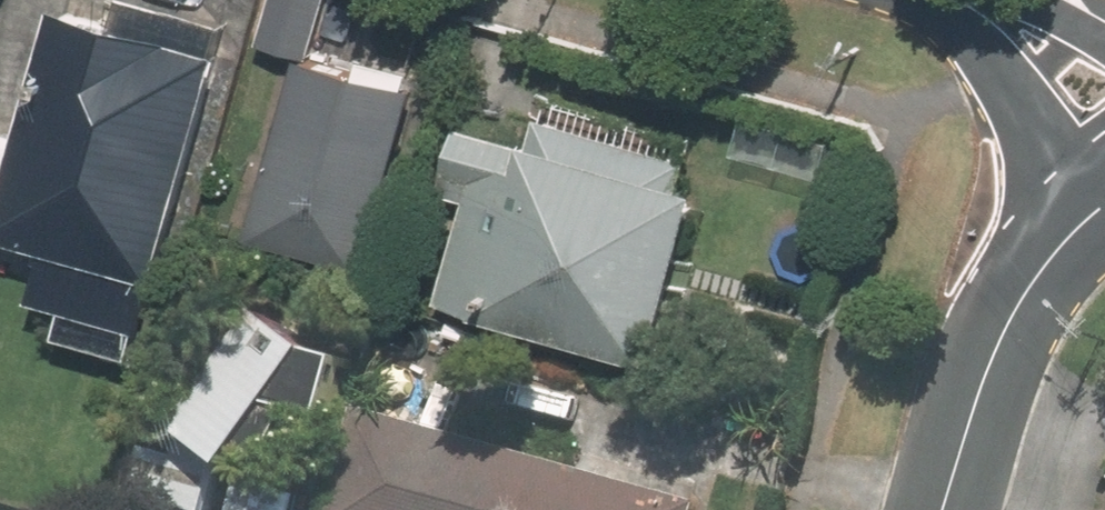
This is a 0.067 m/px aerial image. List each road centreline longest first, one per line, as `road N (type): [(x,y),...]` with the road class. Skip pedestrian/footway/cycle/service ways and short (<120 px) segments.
road 1 (residential): [(936,509),(995,332),(1039,264),(1104,199)]
road 2 (residential): [(1104,111),(1025,37),(961,0)]

